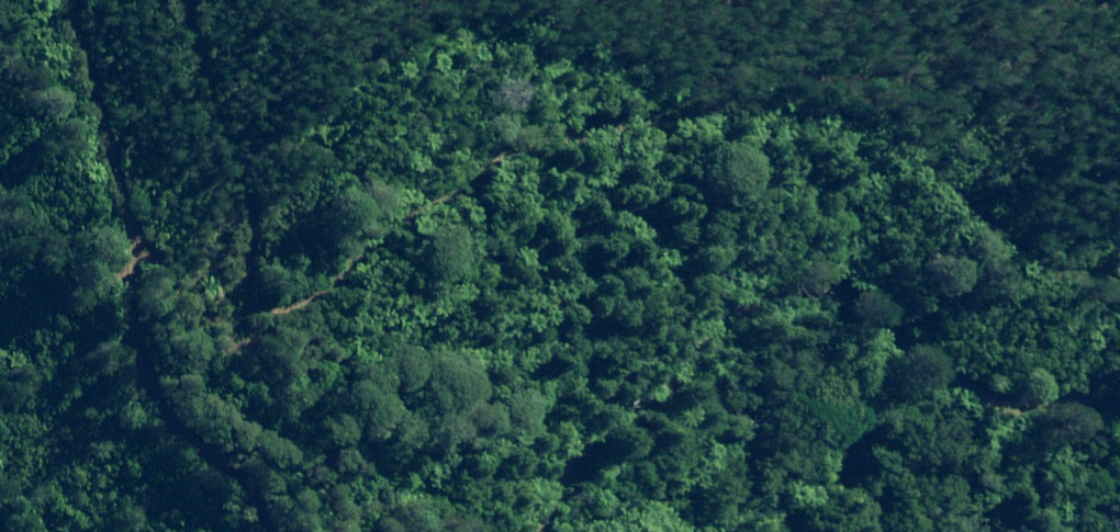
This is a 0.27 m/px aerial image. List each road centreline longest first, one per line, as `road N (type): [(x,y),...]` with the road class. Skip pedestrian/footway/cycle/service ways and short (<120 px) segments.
road 1 (track): [(186,0),(255,200),(247,308),(261,322),(328,293),(388,238),(471,195),(514,160),(604,134),(687,123),(809,84),(881,77),(899,84),(942,162),(1014,251),(1119,285)]
road 2 (track): [(557,531),(584,479),(621,443),(771,325),(809,317),(882,332),(971,396),(1013,414),(1119,428)]
road 3 (track): [(72,0),(149,363),(180,415),(220,451),(277,531)]

